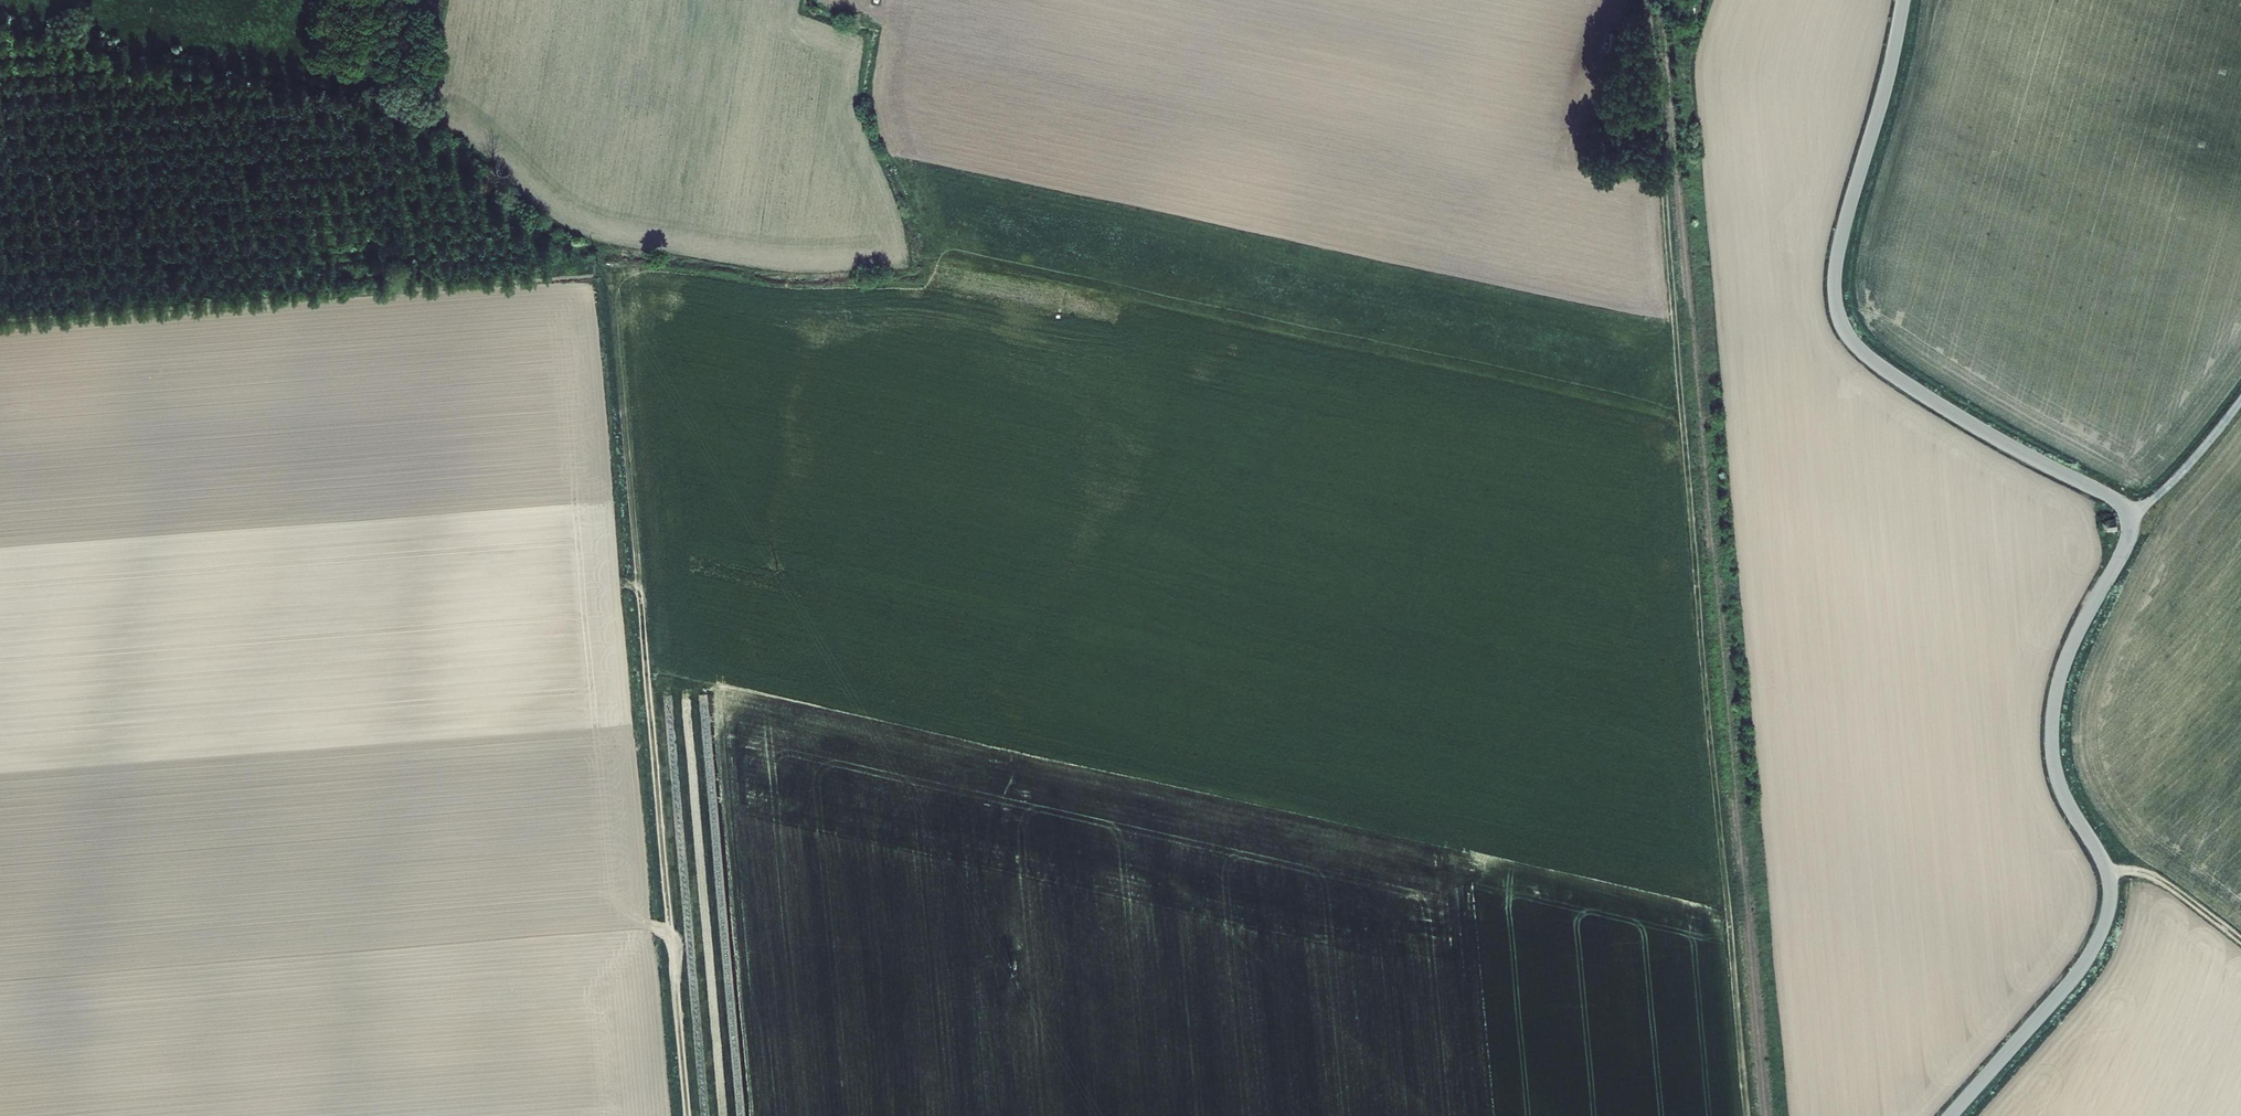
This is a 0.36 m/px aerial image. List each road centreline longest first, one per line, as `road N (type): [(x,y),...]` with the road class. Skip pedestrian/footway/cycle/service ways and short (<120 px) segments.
road 1 (tertiary): [(1952,1115),(2078,974),(2108,909),(2110,876),(2060,787),(2051,733),(2066,658),(2131,525),(2121,503),(1962,419),(1871,360),(1841,319),(1839,249),(1903,0)]
road 2 (track): [(1645,0),(1748,1115)]
road 3 (track): [(689,1115),(605,277)]
road 4 (track): [(2240,945),(2146,872),(2107,869)]

